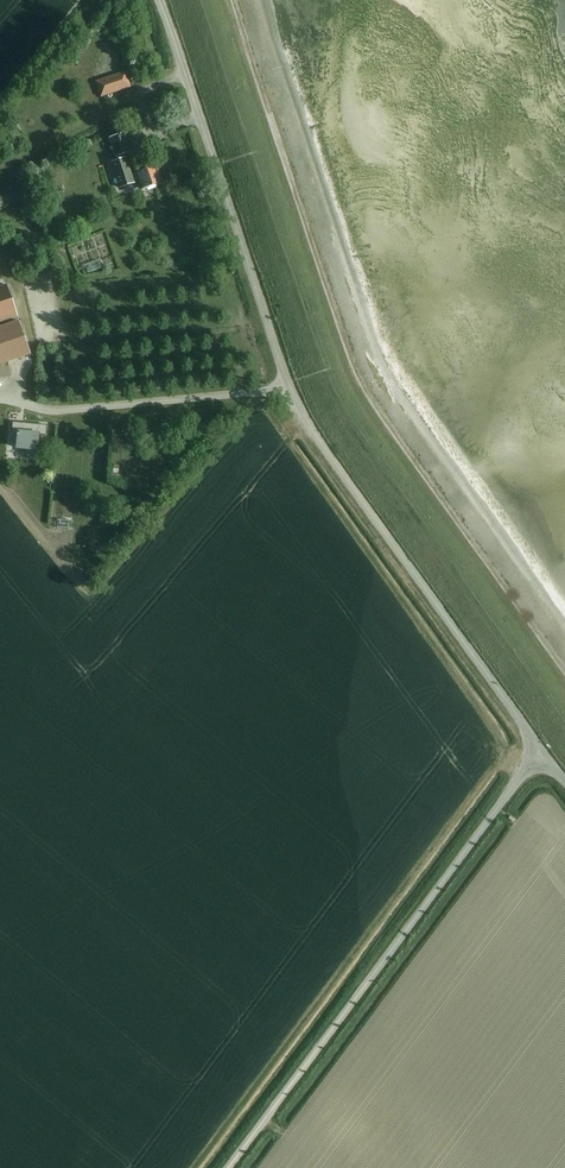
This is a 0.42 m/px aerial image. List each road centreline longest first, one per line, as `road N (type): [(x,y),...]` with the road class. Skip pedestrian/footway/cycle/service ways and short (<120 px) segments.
road 1 (unclassified): [(537,759),(299,422),(162,0)]
road 2 (unclassified): [(228,1167),(537,759)]

